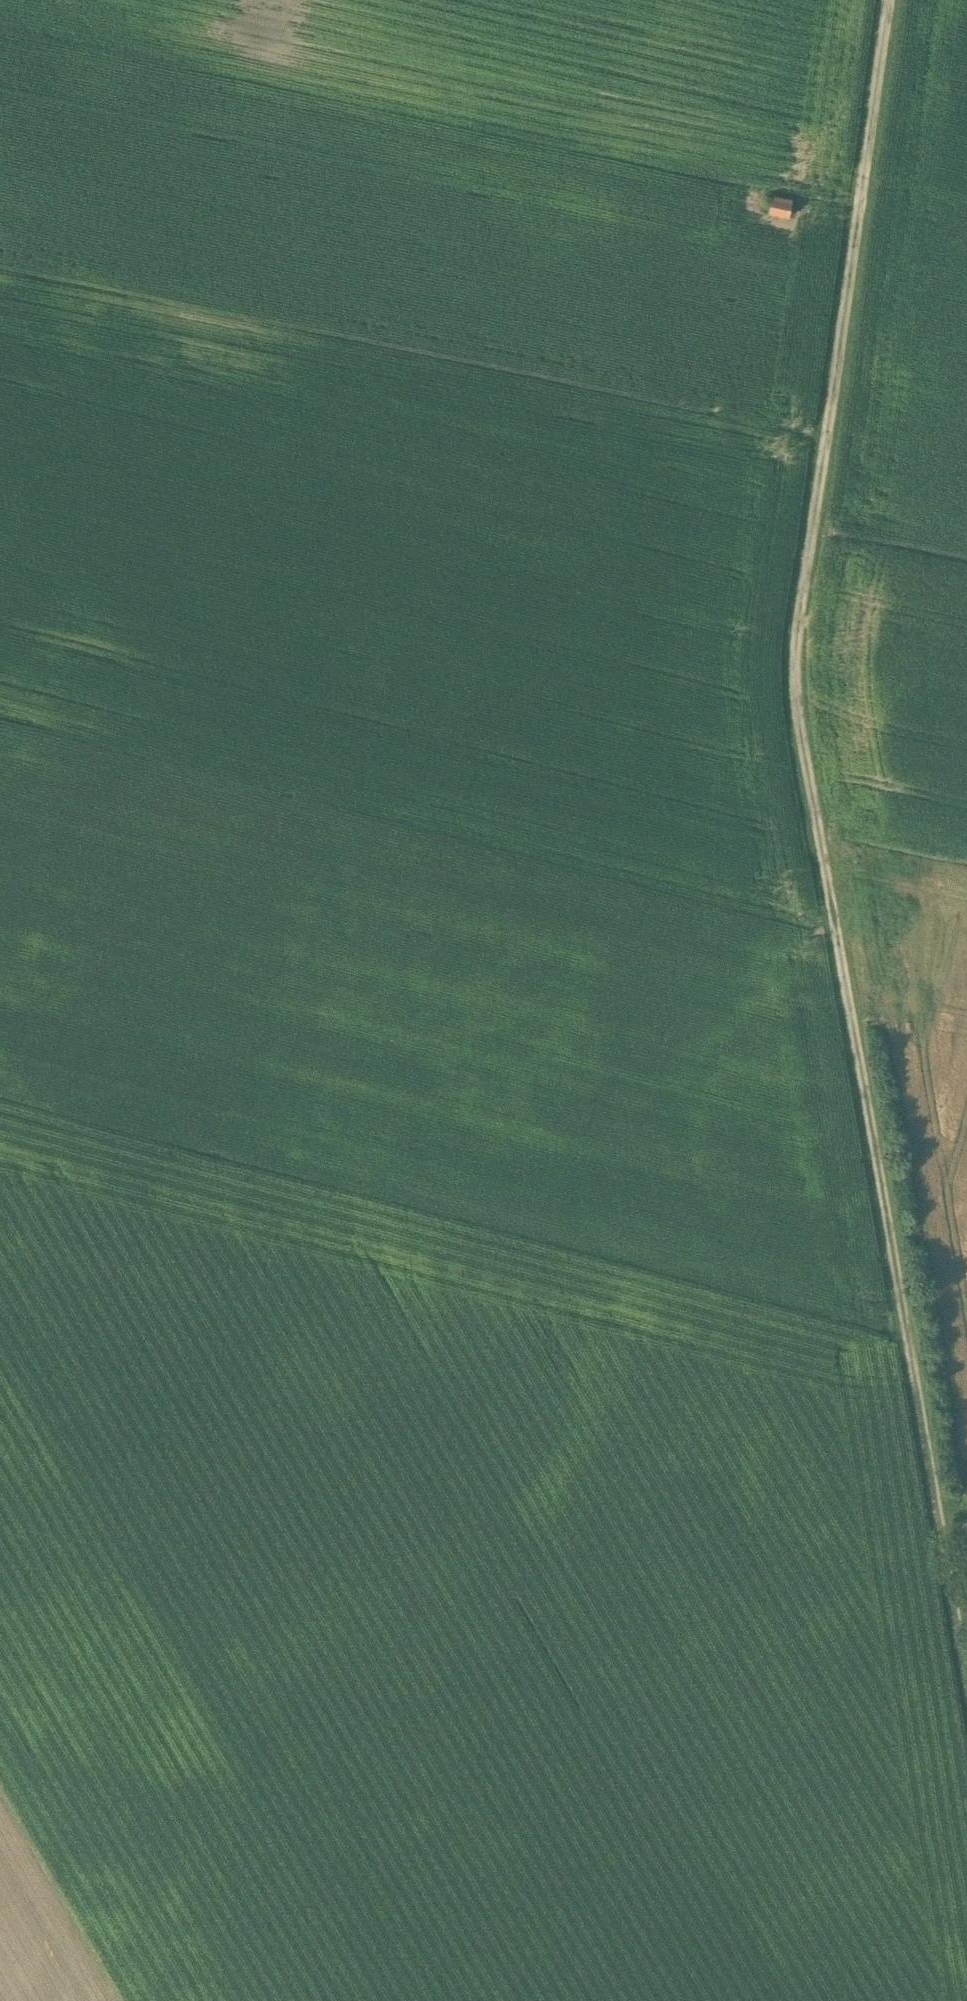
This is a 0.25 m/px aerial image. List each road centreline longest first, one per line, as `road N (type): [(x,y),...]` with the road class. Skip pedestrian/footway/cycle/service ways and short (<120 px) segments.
road 1 (track): [(966,1664),(792,677),(890,0)]

